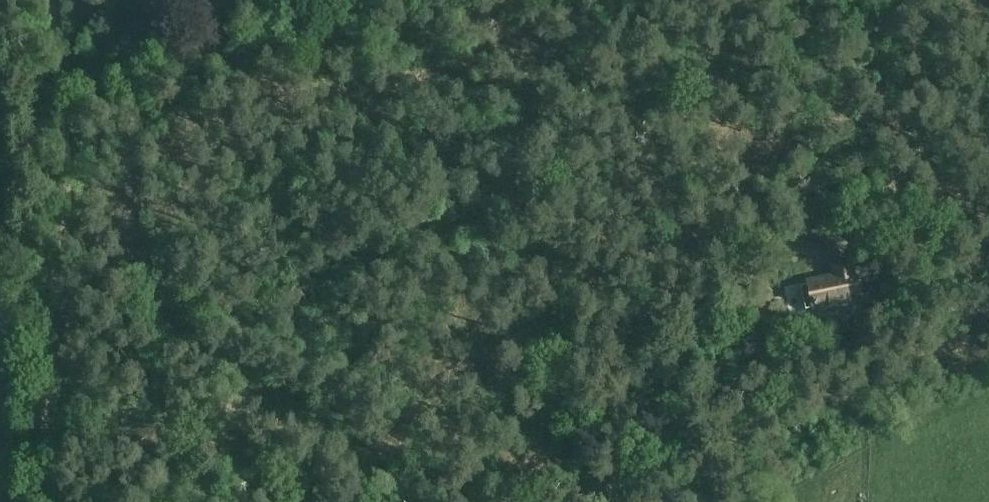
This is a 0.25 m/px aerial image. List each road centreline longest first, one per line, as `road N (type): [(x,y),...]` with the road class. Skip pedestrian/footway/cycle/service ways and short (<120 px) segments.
road 1 (track): [(50,501),(68,159),(53,0)]
road 2 (track): [(608,501),(798,404),(988,369)]

